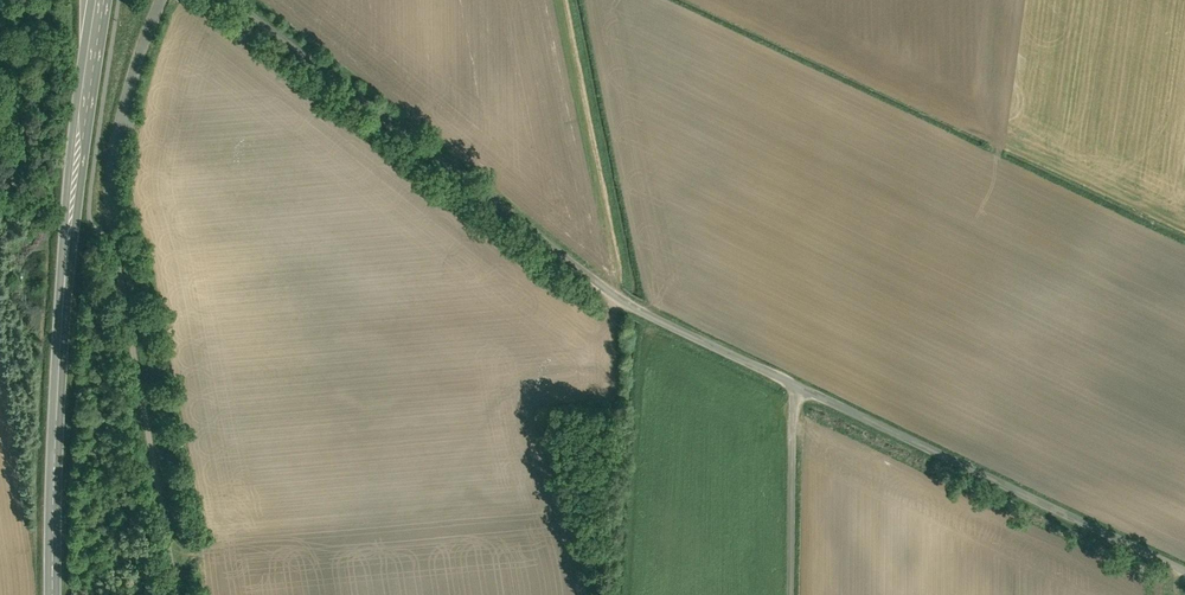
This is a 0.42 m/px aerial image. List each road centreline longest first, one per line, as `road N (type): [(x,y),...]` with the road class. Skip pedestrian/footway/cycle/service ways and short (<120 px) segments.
road 1 (unclassified): [(799,380),(630,297),(228,0)]
road 2 (secondary): [(103,0),(62,372),(56,594)]
road 3 (unclassified): [(1184,562),(799,380)]
road 4 (unclassified): [(799,380),(797,594)]
road 5 (unclassified): [(161,0),(119,144),(118,204)]

